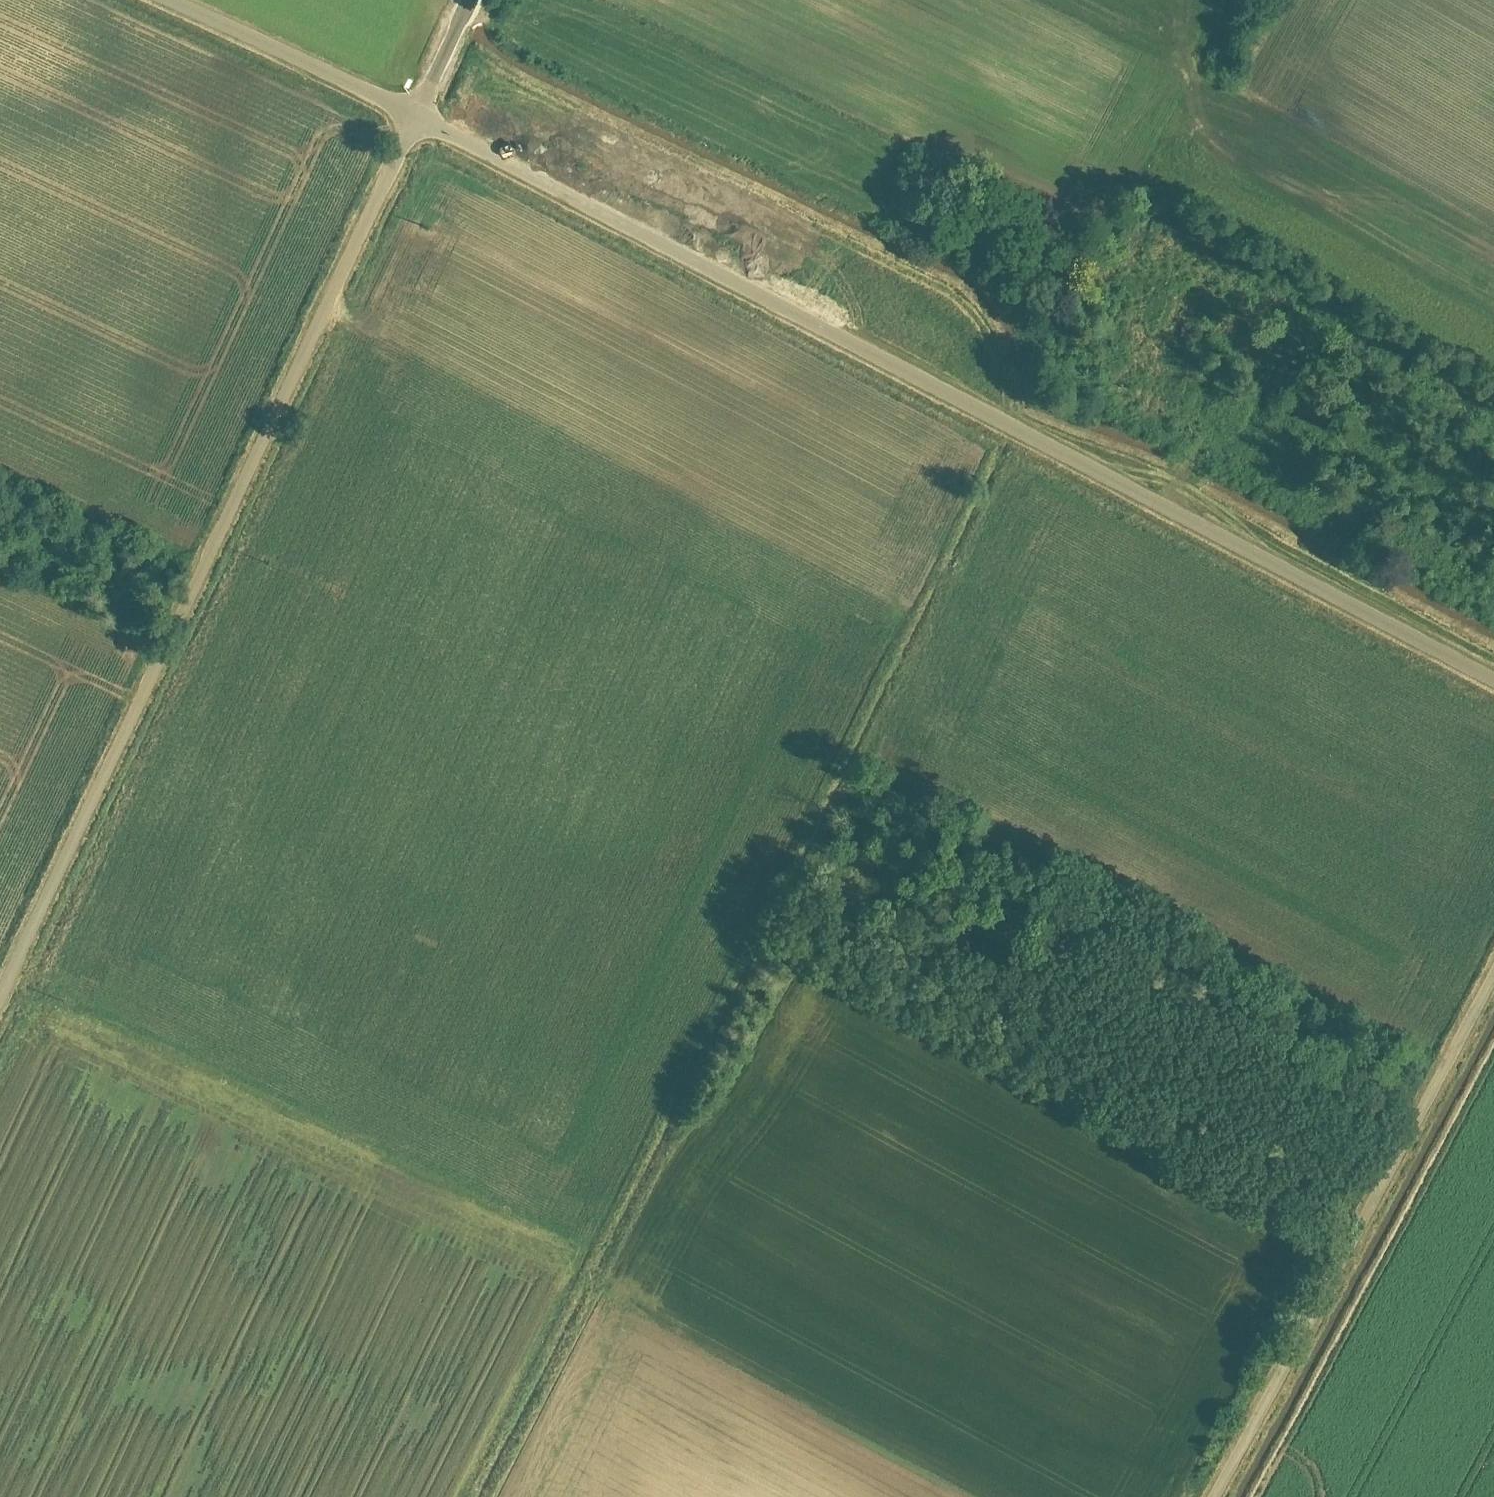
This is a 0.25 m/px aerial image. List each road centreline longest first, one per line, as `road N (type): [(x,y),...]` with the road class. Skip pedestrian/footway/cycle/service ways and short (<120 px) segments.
road 1 (residential): [(1493,670),(1025,438),(413,112)]
road 2 (residential): [(0,1004),(413,112)]
road 3 (unclassified): [(1493,959),(1212,1496)]
road 4 (residential): [(413,112),(170,0)]
road 5 (residential): [(413,112),(467,0)]

